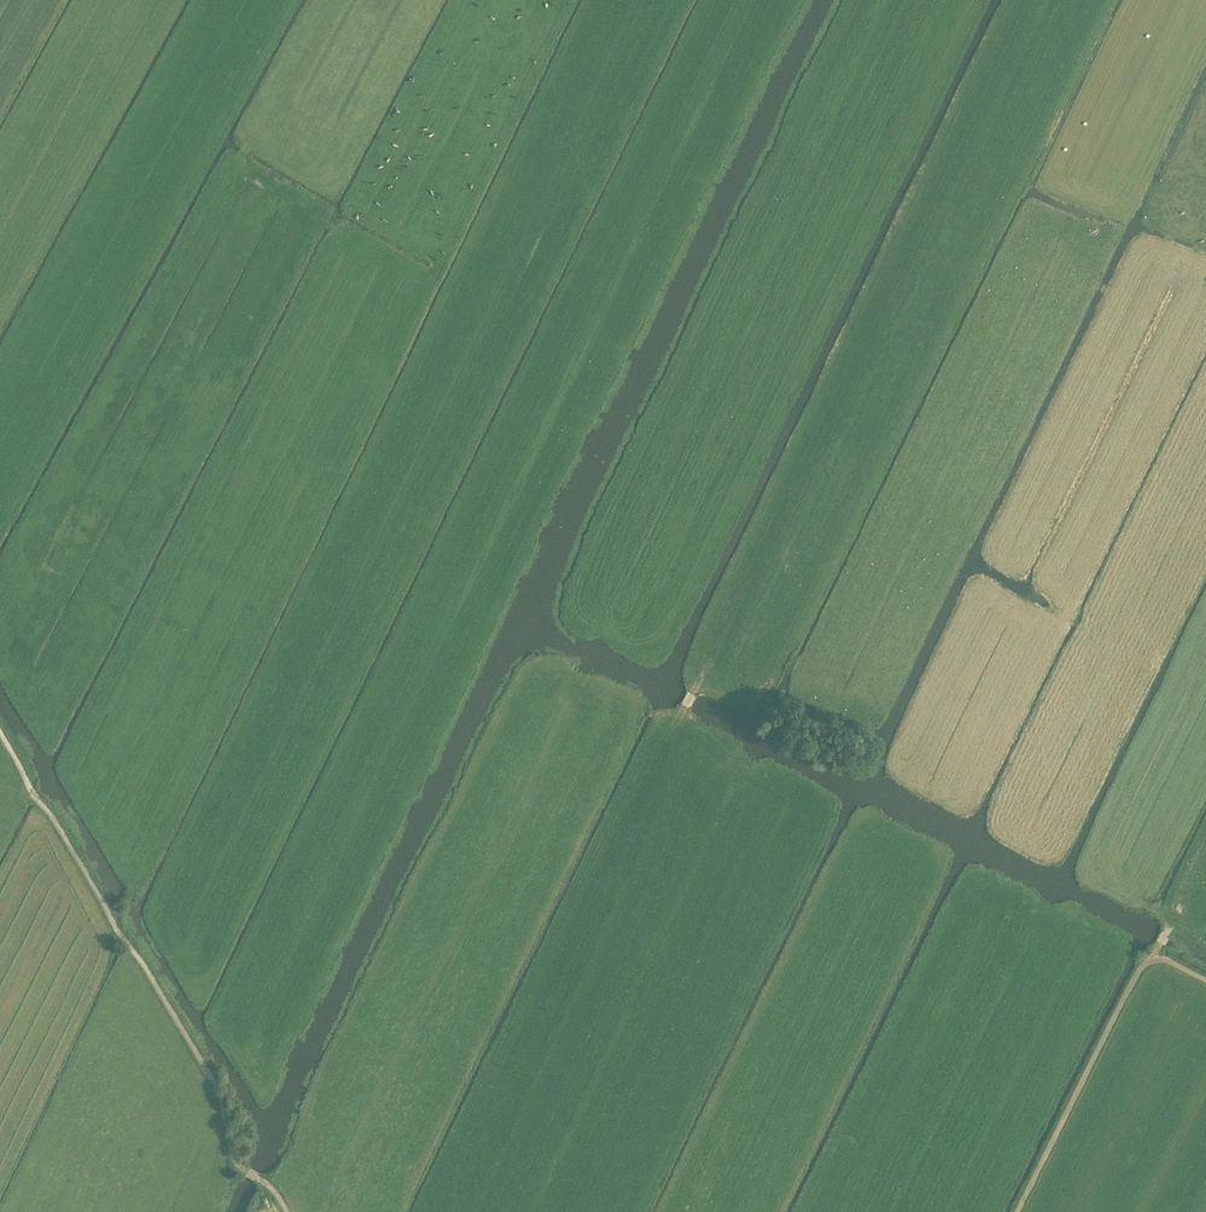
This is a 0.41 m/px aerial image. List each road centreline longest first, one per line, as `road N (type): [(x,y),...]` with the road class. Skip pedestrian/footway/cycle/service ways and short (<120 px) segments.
road 1 (track): [(300,1211),(282,1181),(232,1154),(216,1073),(167,966),(0,709)]
road 2 (track): [(1205,977),(1147,944),(1009,1211)]

